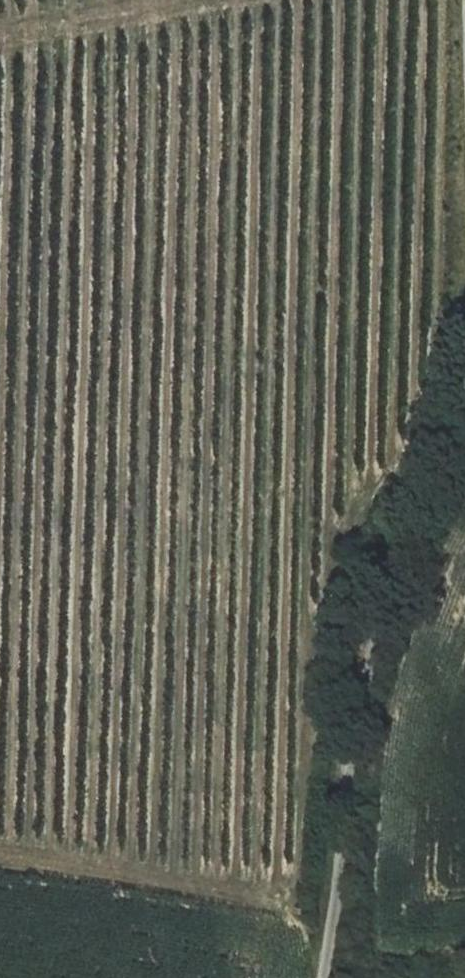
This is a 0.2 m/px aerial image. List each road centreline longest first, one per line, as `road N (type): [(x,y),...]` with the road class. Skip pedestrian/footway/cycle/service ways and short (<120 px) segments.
road 1 (track): [(325,977),(345,786),(372,643),(464,400)]
road 2 (track): [(0,851),(331,923)]
road 3 (track): [(177,0),(0,25)]

